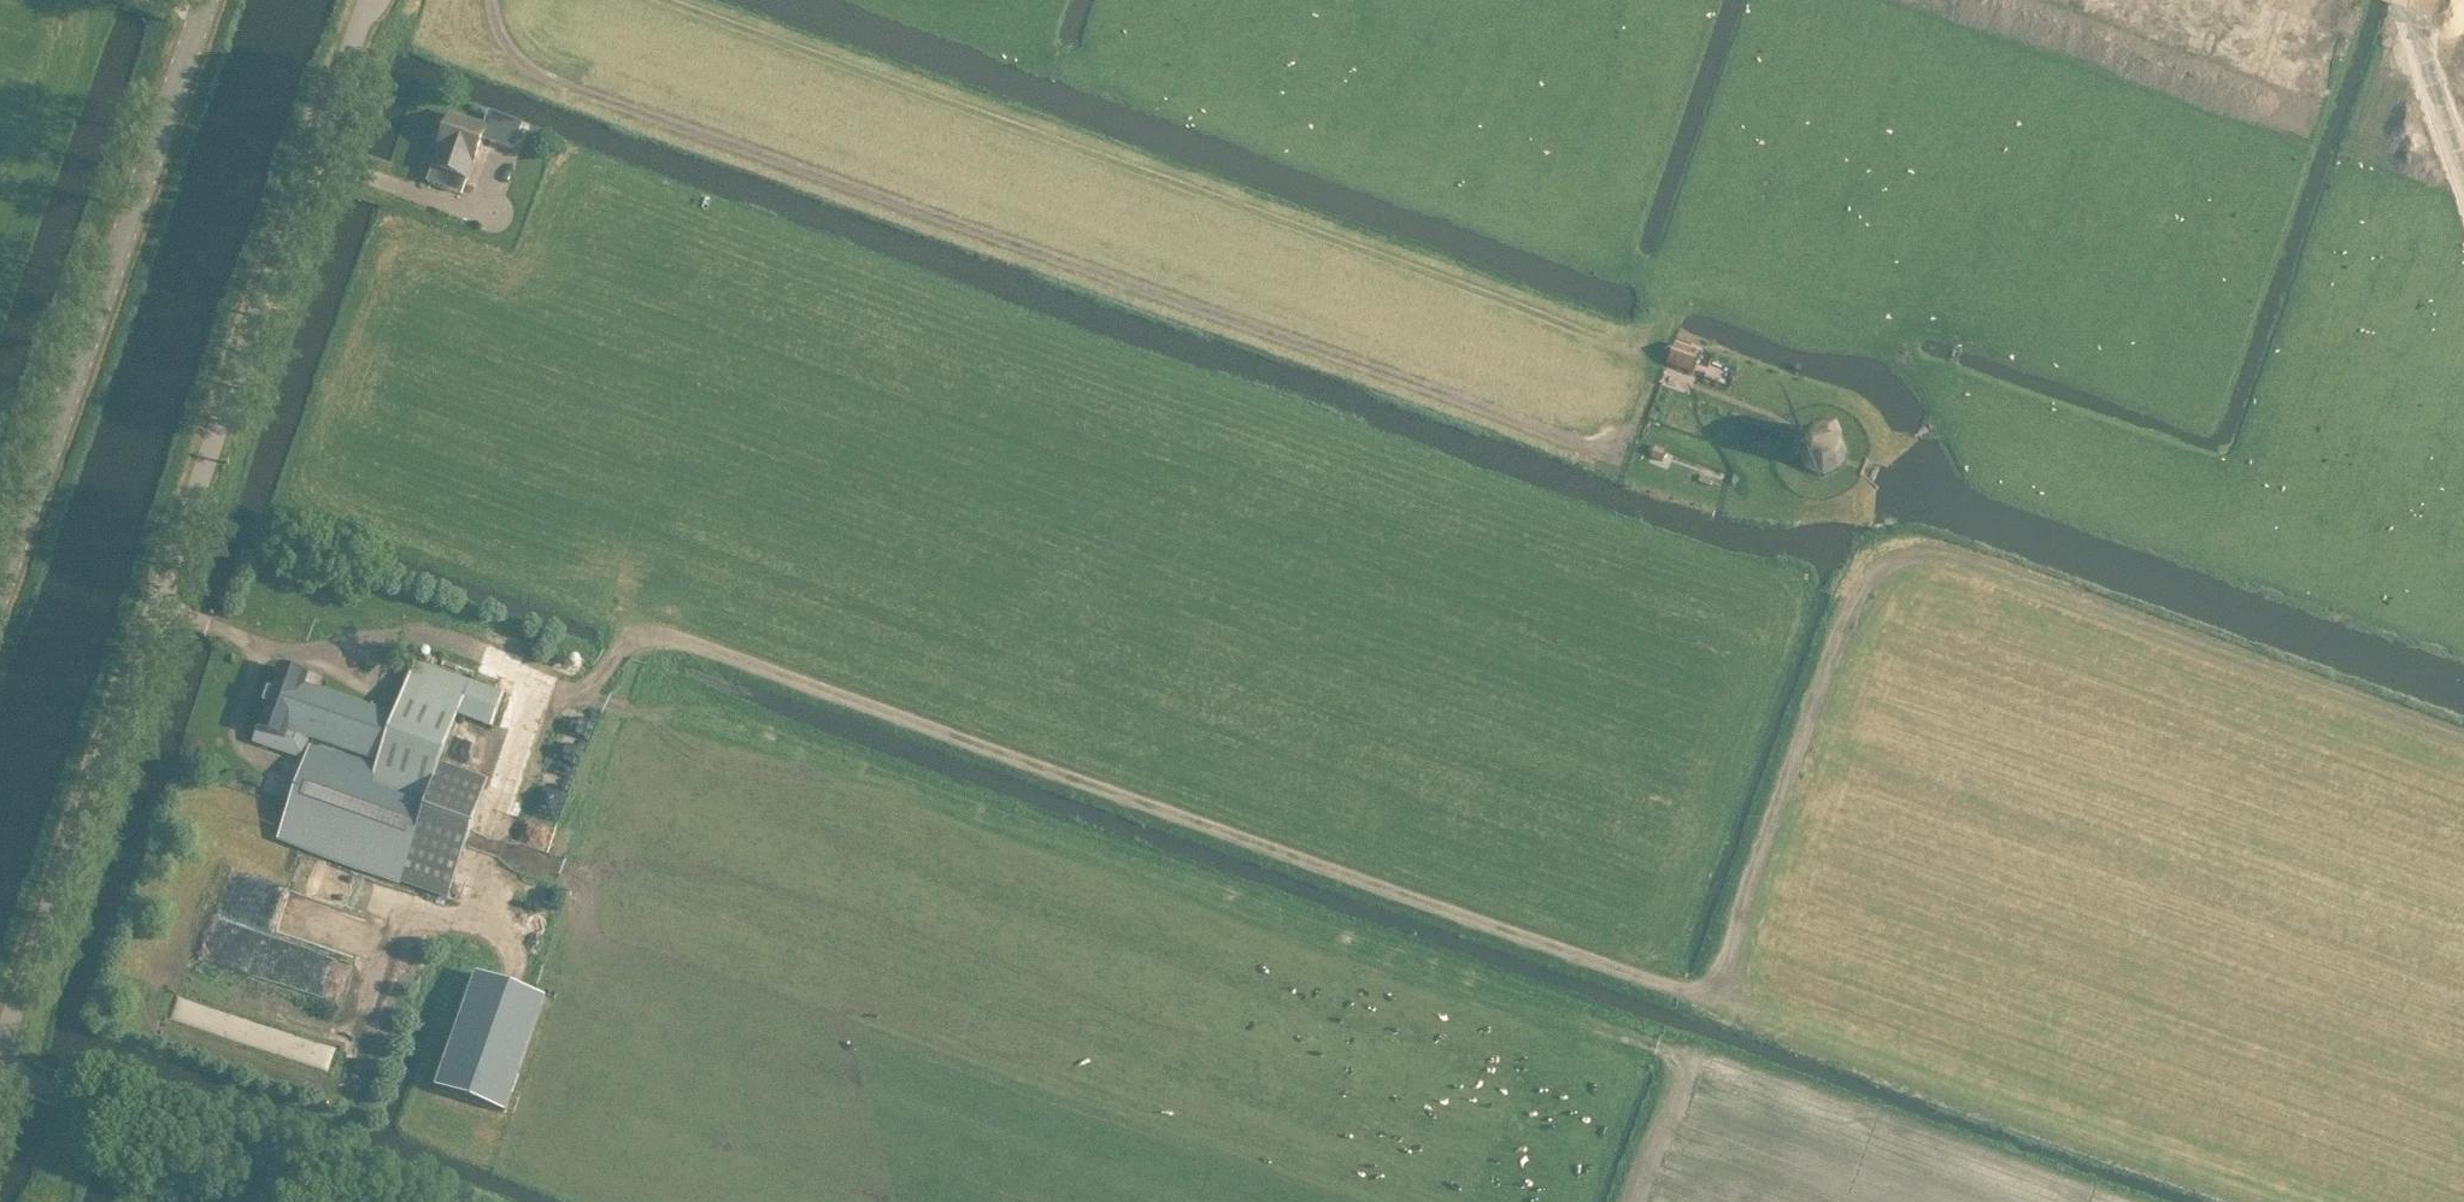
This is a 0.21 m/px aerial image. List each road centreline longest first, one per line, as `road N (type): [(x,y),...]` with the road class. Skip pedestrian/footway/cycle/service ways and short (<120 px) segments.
road 1 (track): [(1633,429),(1605,451),(577,88),(517,59),(492,0)]
road 2 (unclassified): [(0,1063),(370,0)]
road 3 (track): [(675,0),(1629,350),(1665,286)]
road 4 (tertiary): [(0,583),(203,0)]

